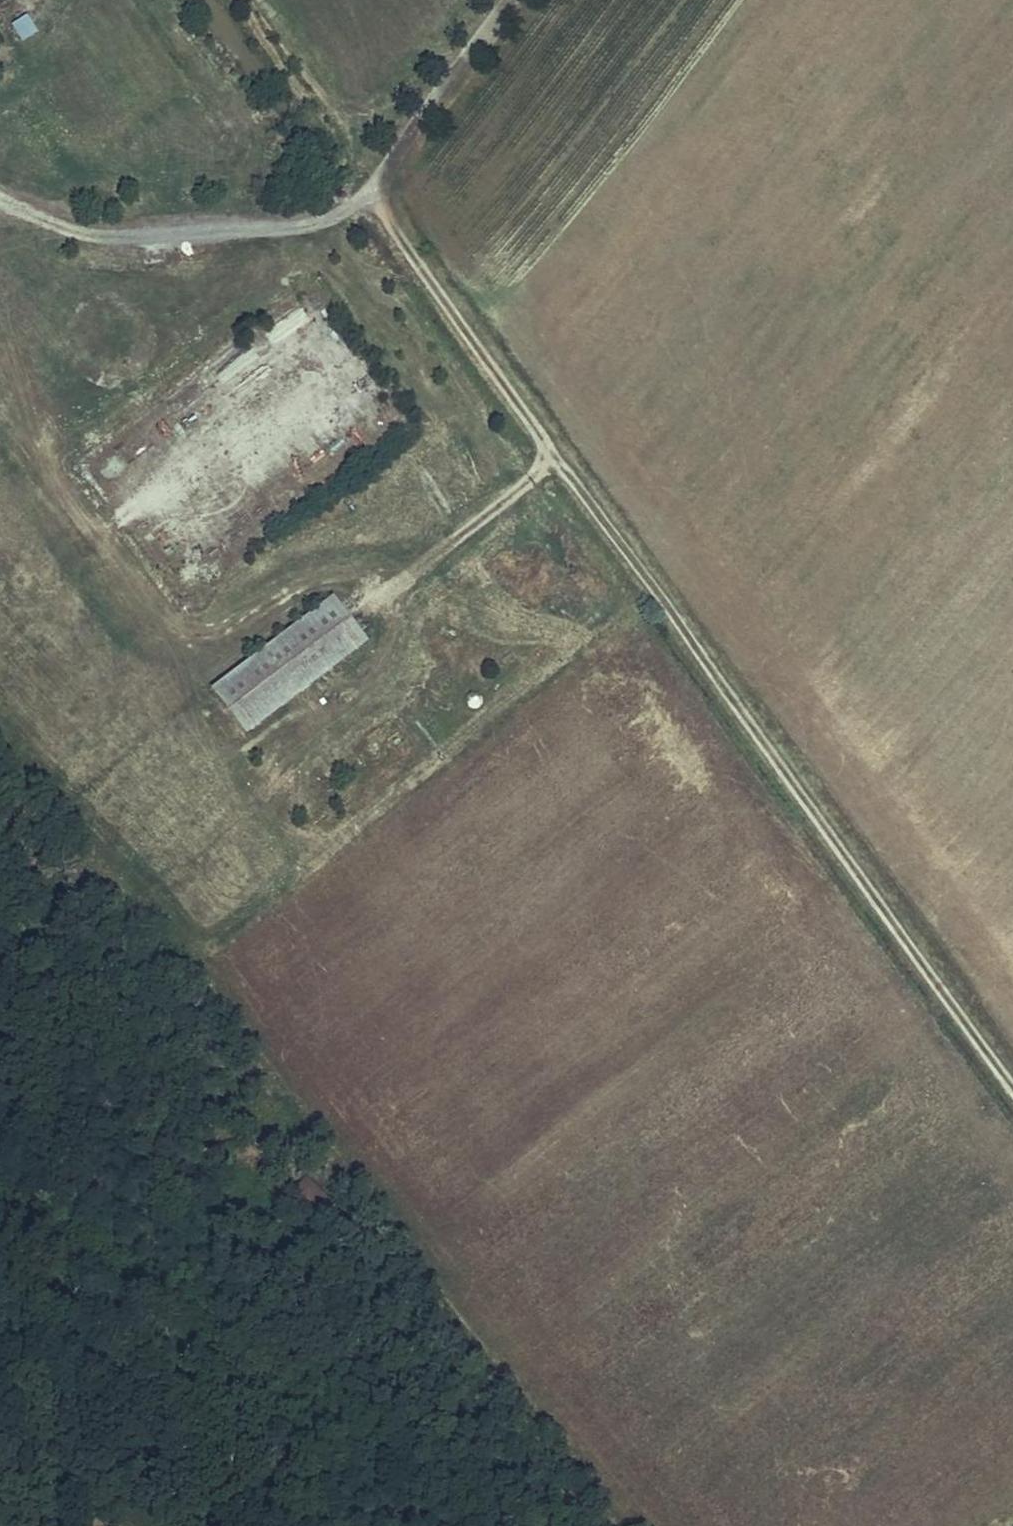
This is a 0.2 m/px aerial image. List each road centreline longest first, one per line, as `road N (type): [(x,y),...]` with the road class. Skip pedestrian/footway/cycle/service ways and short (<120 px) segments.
road 1 (track): [(1012,1083),(563,467),(255,0)]
road 2 (track): [(372,178),(502,0)]

